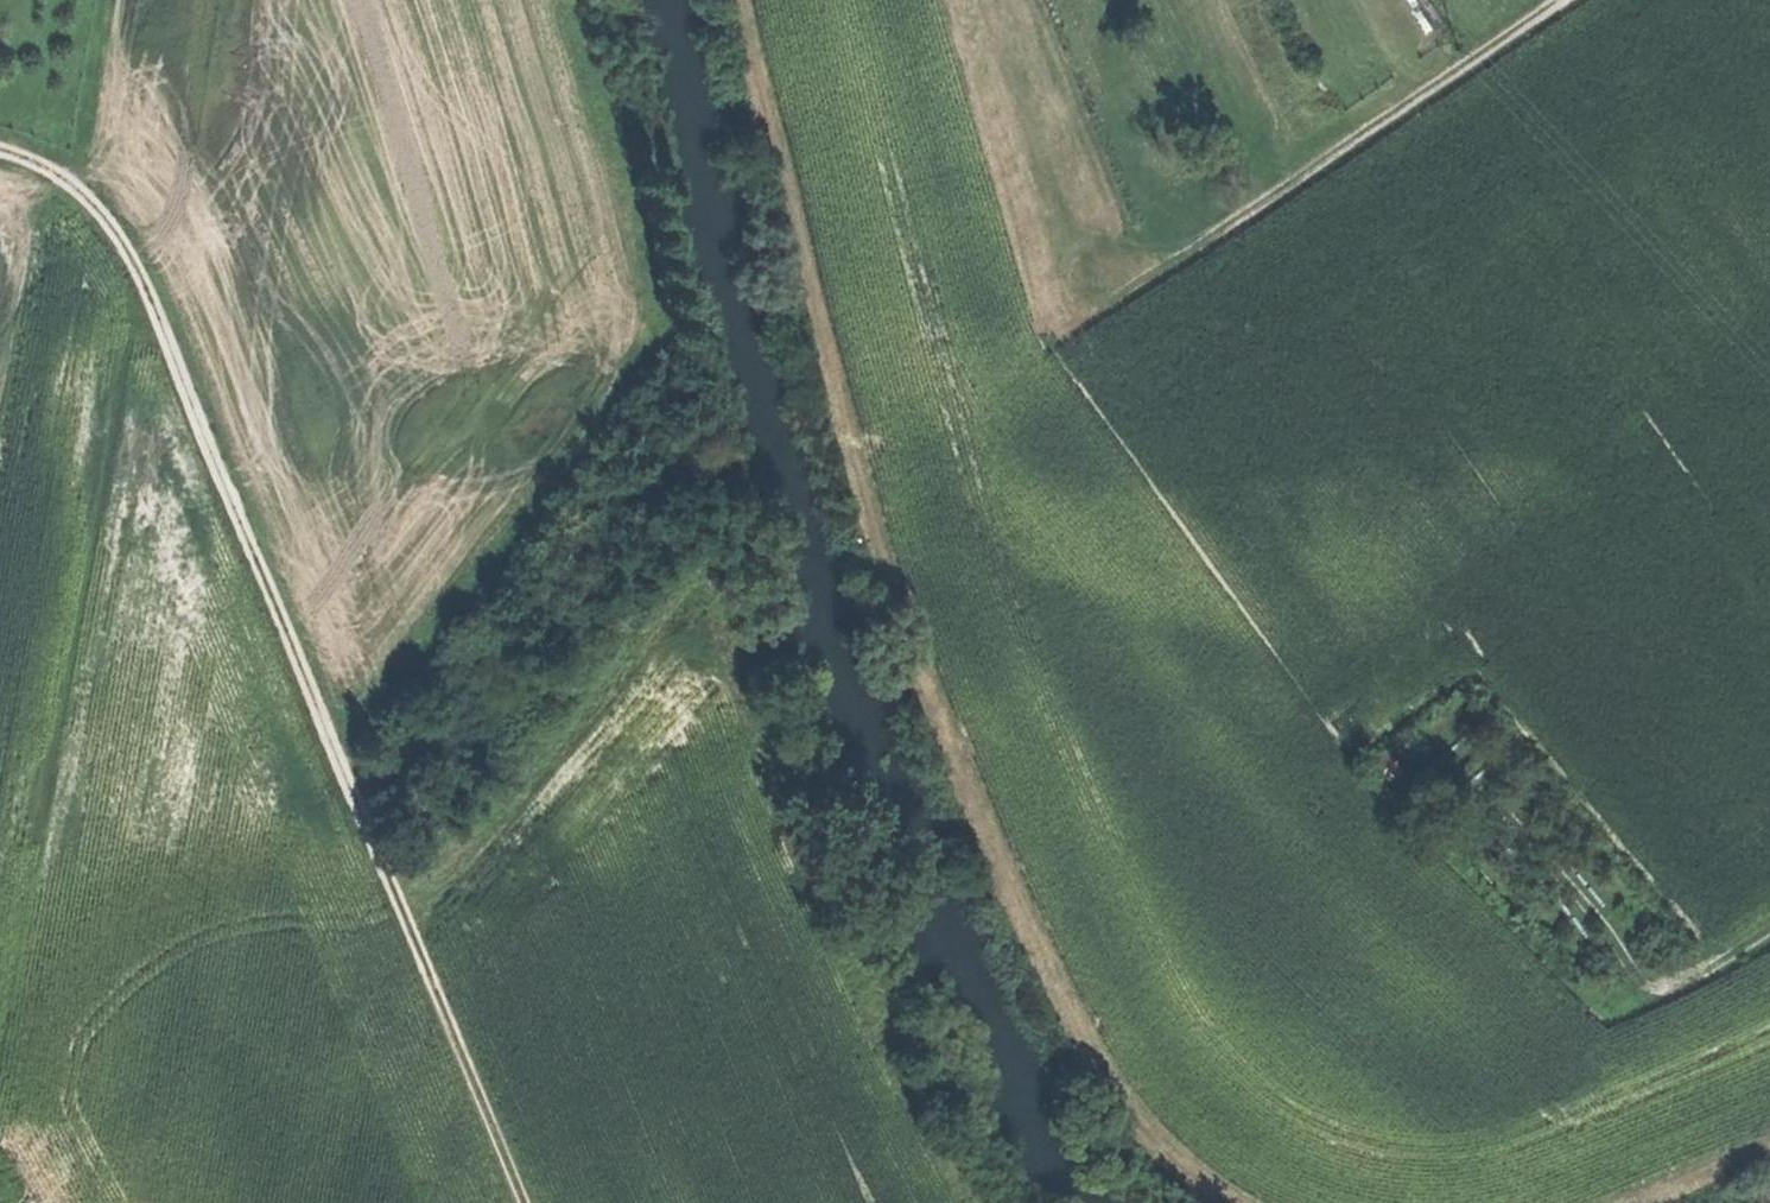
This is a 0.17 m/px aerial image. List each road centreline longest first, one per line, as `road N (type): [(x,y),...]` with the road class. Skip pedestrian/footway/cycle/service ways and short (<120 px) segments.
road 1 (track): [(0,151),(77,193),(136,262),(276,616),(528,1202)]
road 2 (track): [(1560,0),(1094,311)]

